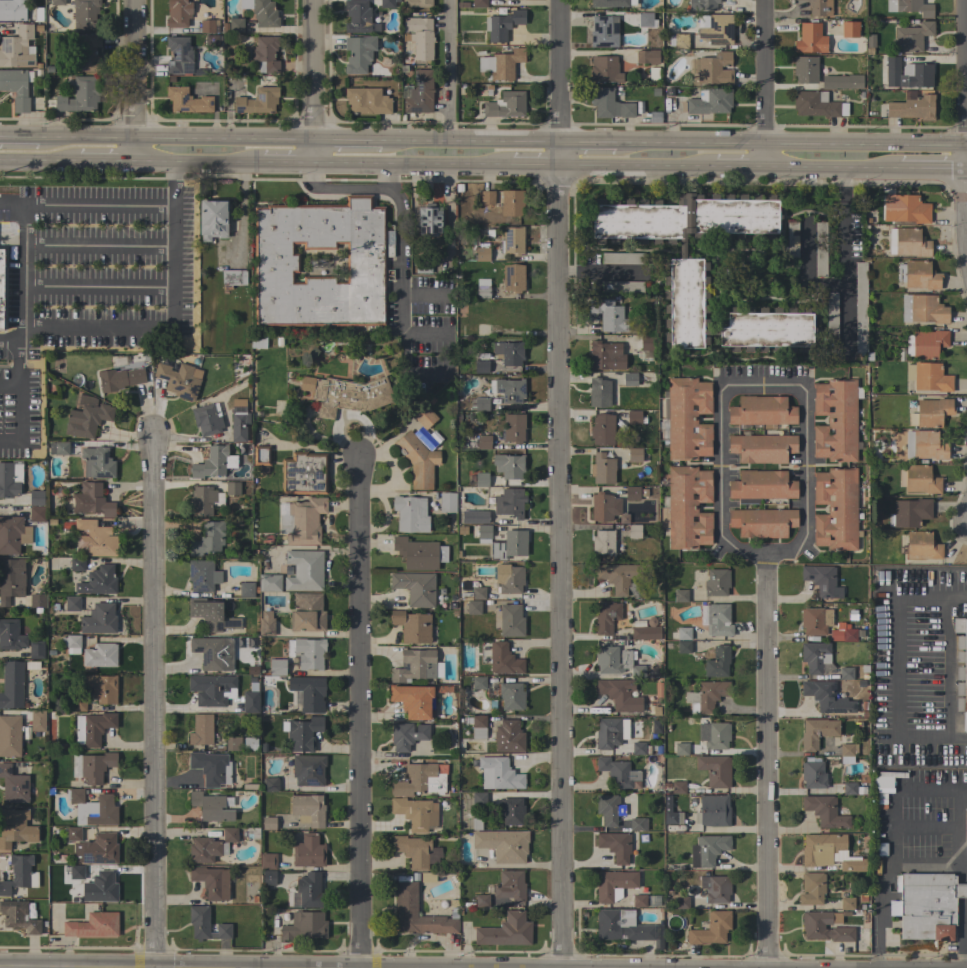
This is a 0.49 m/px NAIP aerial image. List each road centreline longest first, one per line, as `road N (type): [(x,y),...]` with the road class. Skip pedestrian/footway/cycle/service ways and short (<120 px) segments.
road 1 (residential): [(563,164),(565,967)]
road 2 (residential): [(157,967),(150,437)]
road 3 (residential): [(364,967),(361,463)]
road 4 (residential): [(805,533),(804,392),(797,384),(726,385),(719,392),(718,535),(738,551),(784,552),(805,533)]
road 5 (residential): [(764,552),(769,967)]
road 6 (tertiary): [(966,143),(766,141)]
road 7 (tertiary): [(562,140),(379,140)]
road 8 (tertiary): [(314,139),(137,137)]
road 9 (residential): [(134,0),(138,162)]
road 10 (tertiary): [(766,141),(614,140)]
road 11 (tertiary): [(563,164),(714,165)]
road 12 (residential): [(965,0),(966,143)]
road 13 (residential): [(766,0),(766,141)]
road 14 (residential): [(562,0),(562,140)]
road 15 (residential): [(314,0),(314,139)]
road 16 (tertiary): [(766,166),(895,168)]

